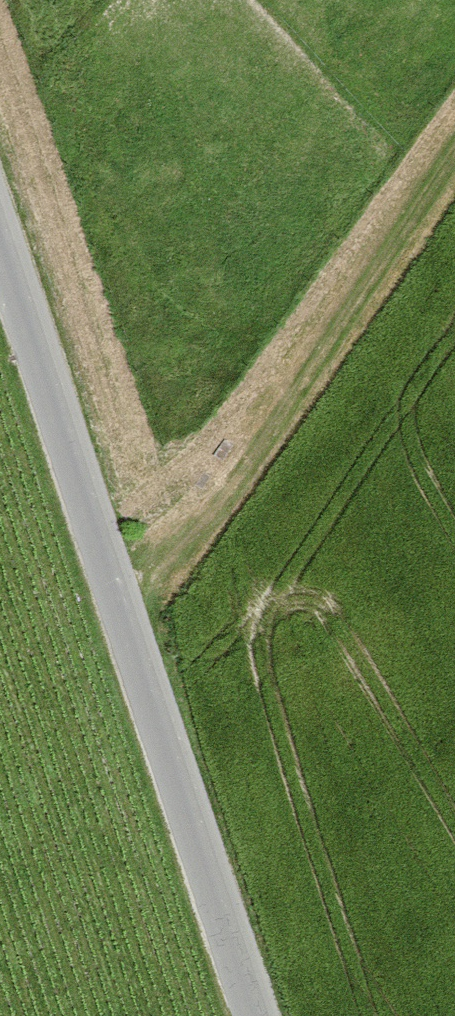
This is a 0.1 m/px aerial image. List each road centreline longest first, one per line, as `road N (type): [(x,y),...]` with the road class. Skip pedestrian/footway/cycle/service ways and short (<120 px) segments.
road 1 (unclassified): [(257,1015),(0,229)]
road 2 (track): [(129,617),(454,173)]

